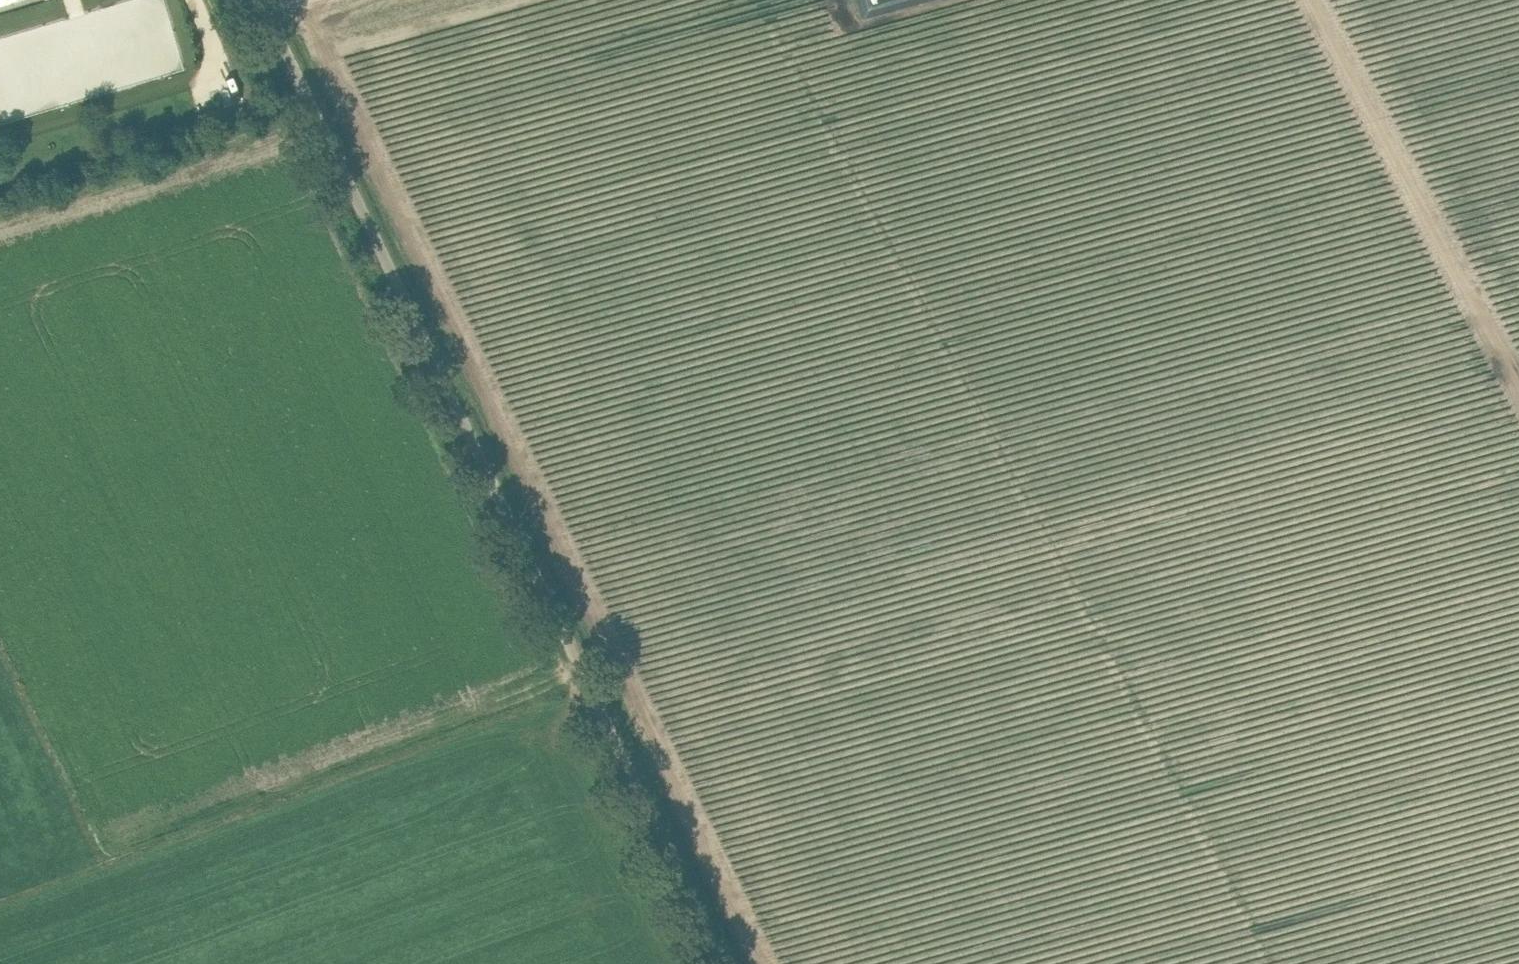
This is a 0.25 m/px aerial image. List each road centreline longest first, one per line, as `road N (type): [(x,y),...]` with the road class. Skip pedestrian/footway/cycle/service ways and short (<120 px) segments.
road 1 (unclassified): [(722,963),(261,0)]
road 2 (track): [(1518,387),(1311,0)]

